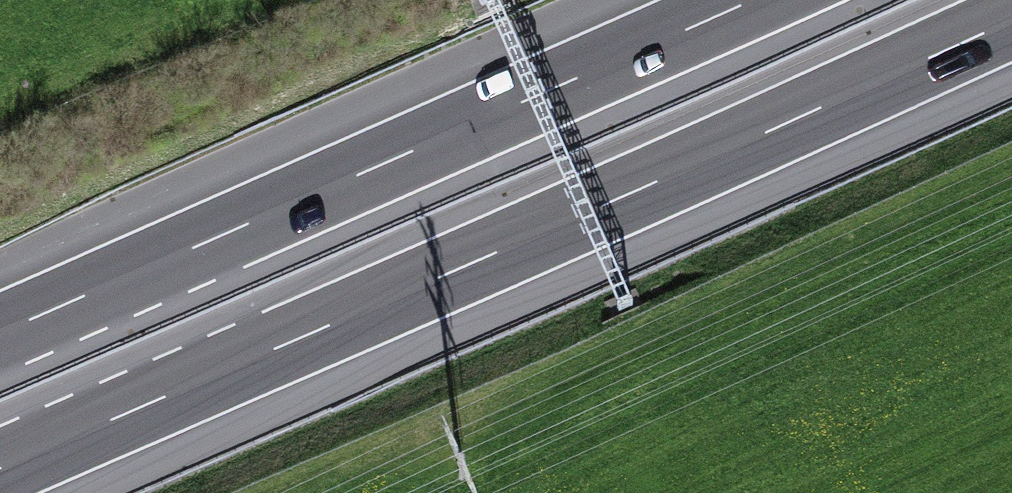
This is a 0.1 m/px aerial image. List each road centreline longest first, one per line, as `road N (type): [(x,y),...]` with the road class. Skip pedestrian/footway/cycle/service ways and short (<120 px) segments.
road 1 (motorway): [(0,479),(1011,33)]
road 2 (motorway): [(734,0),(0,329)]

